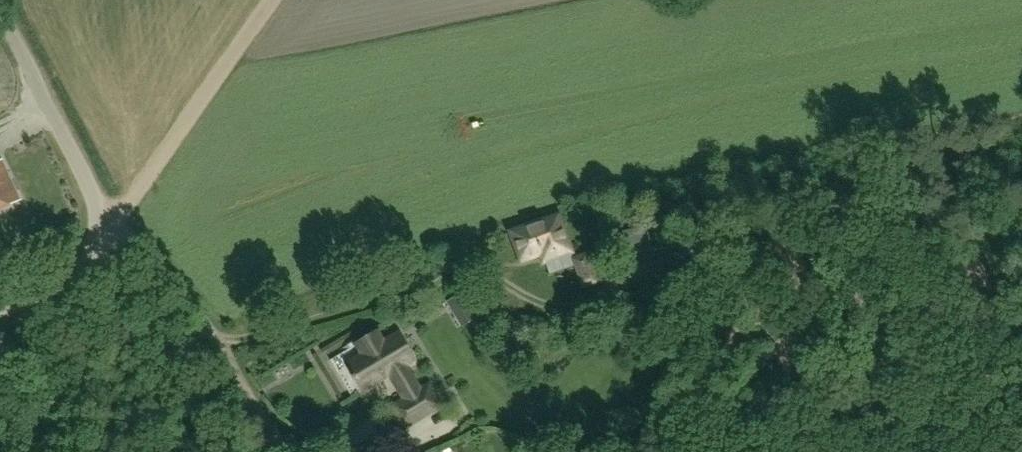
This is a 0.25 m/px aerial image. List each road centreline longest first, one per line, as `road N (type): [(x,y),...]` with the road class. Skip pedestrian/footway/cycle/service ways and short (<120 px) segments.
road 1 (unclassified): [(0,308),(81,269),(99,228),(96,203),(0,11)]
road 2 (track): [(109,223),(170,284),(288,439),(309,447),(352,440)]
road 3 (track): [(273,0),(143,187),(99,228)]
road 4 (track): [(214,339),(239,339),(467,272)]

